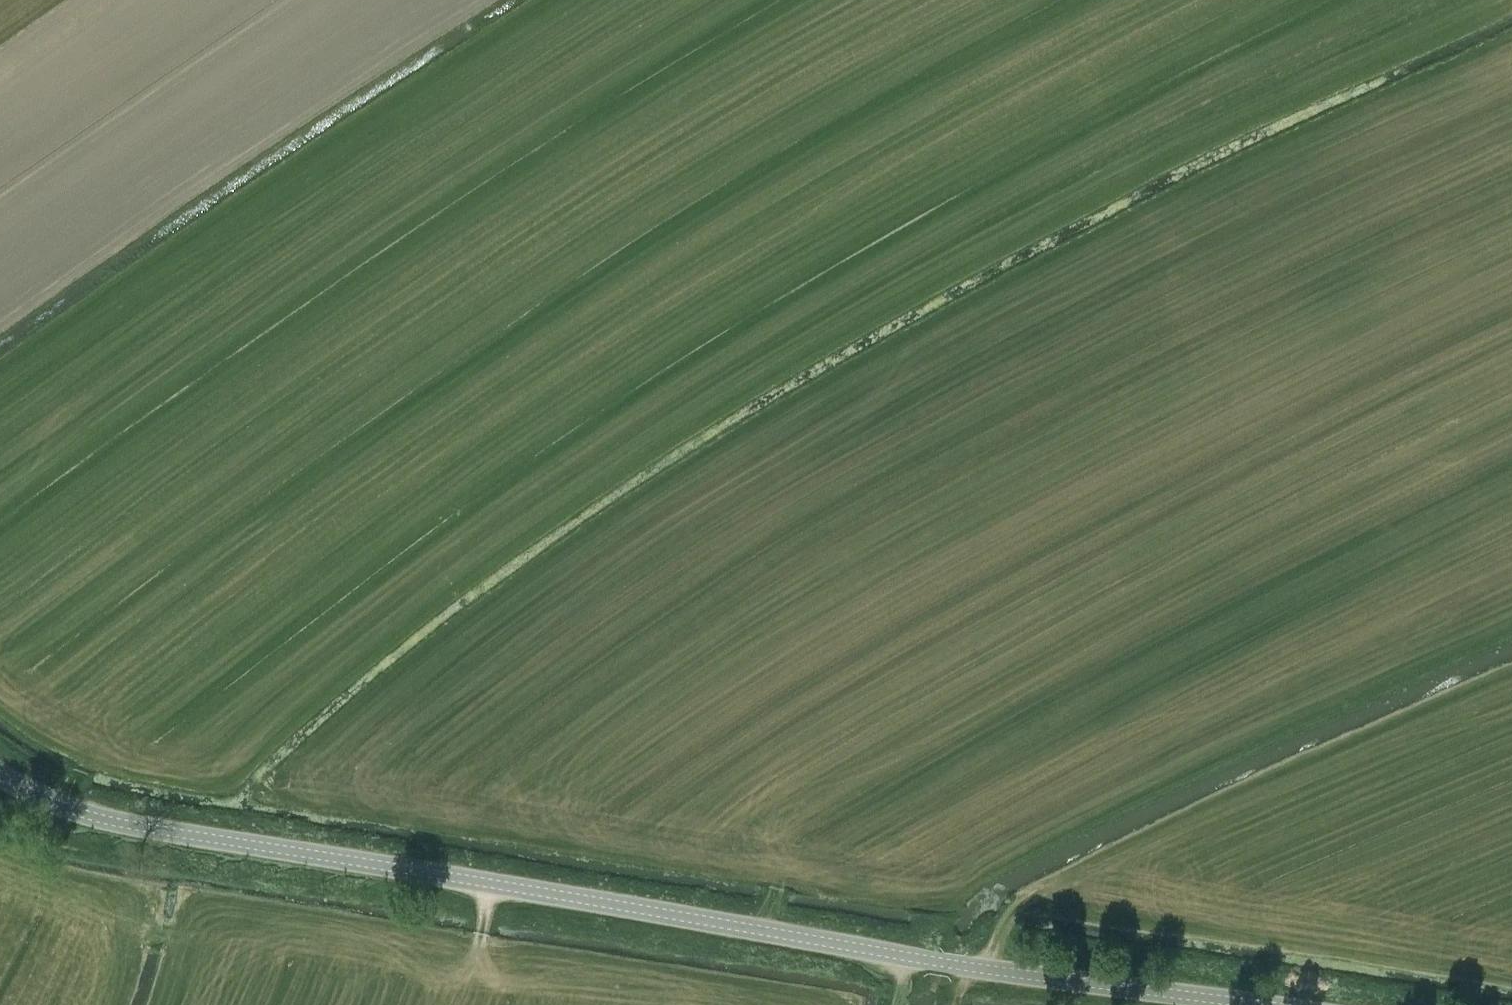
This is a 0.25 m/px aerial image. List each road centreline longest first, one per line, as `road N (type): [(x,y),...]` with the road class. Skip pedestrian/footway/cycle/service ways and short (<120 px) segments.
road 1 (unclassified): [(1247,1004),(991,971),(148,826),(0,775)]

